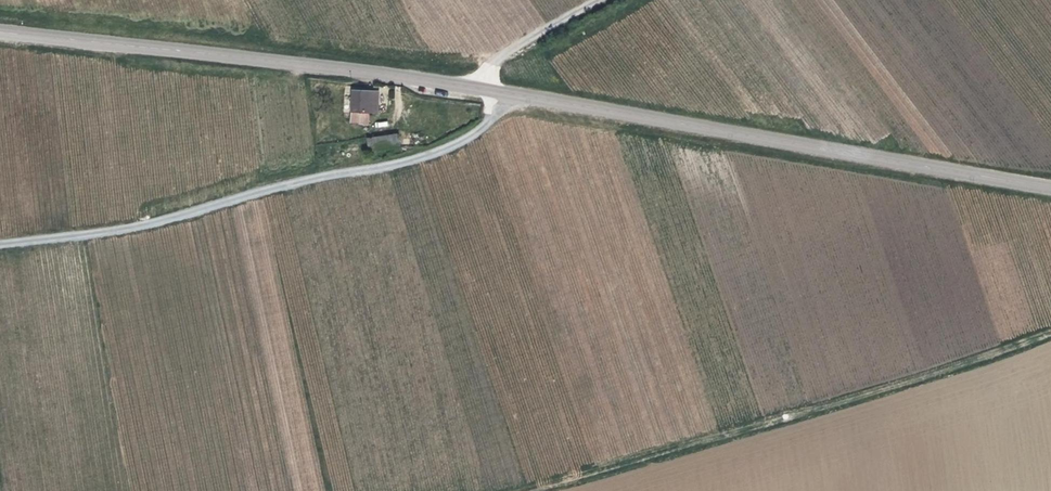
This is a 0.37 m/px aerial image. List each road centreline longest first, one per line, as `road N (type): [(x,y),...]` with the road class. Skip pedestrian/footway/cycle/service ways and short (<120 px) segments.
road 1 (tertiary): [(0,32),(484,88),(1050,188)]
road 2 (track): [(0,244),(144,226),(395,164),(475,134),(517,94)]
road 3 (track): [(1050,332),(533,490)]
road 4 (track): [(600,0),(507,51),(484,88)]

